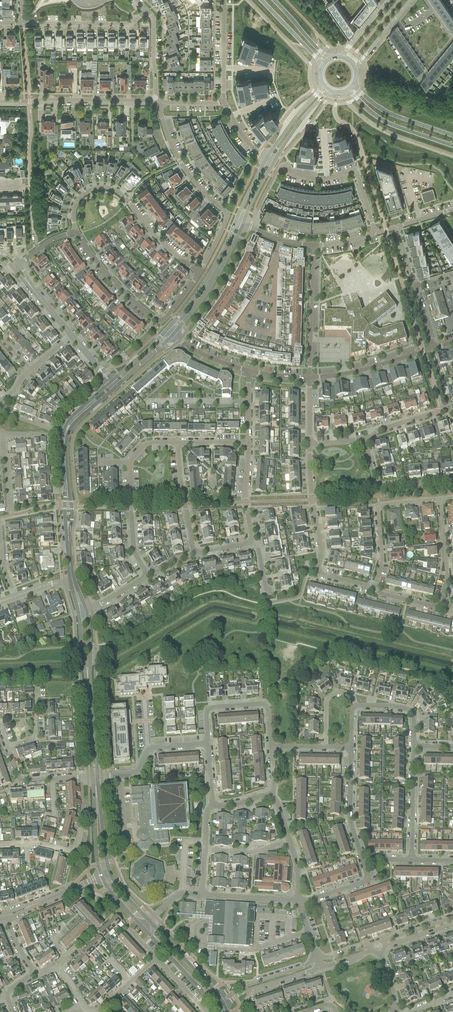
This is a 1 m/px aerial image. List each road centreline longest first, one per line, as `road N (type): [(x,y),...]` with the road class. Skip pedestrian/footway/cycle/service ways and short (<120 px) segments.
road 1 (residential): [(250,227),(285,167),(317,179),(355,172),(375,234)]
road 2 (residential): [(199,274),(108,188),(81,197),(76,232)]
road 3 (residential): [(76,232),(116,286),(158,322),(199,274)]
road 4 (residential): [(155,98),(179,161),(227,214)]
road 5 (unclassified): [(310,378),(313,246)]
road 6 (tertiary): [(173,334),(243,224)]
road 7 (tertiary): [(235,221),(206,279),(167,330)]
road 8 (residential): [(208,743),(208,710),(260,704),(271,746)]
road 9 (residential): [(374,587),(319,572),(312,501)]
road 10 (residential): [(146,11),(130,25),(23,24)]
road 11 (residential): [(95,776),(137,772),(152,747),(208,743)]
road 12 (unclassified): [(310,378),(434,349)]
road 13 (residential): [(30,102),(155,98)]
road 14 (secondary): [(347,91),(384,122),(452,147)]
road 15 (residential): [(365,865),(350,820),(352,747)]

